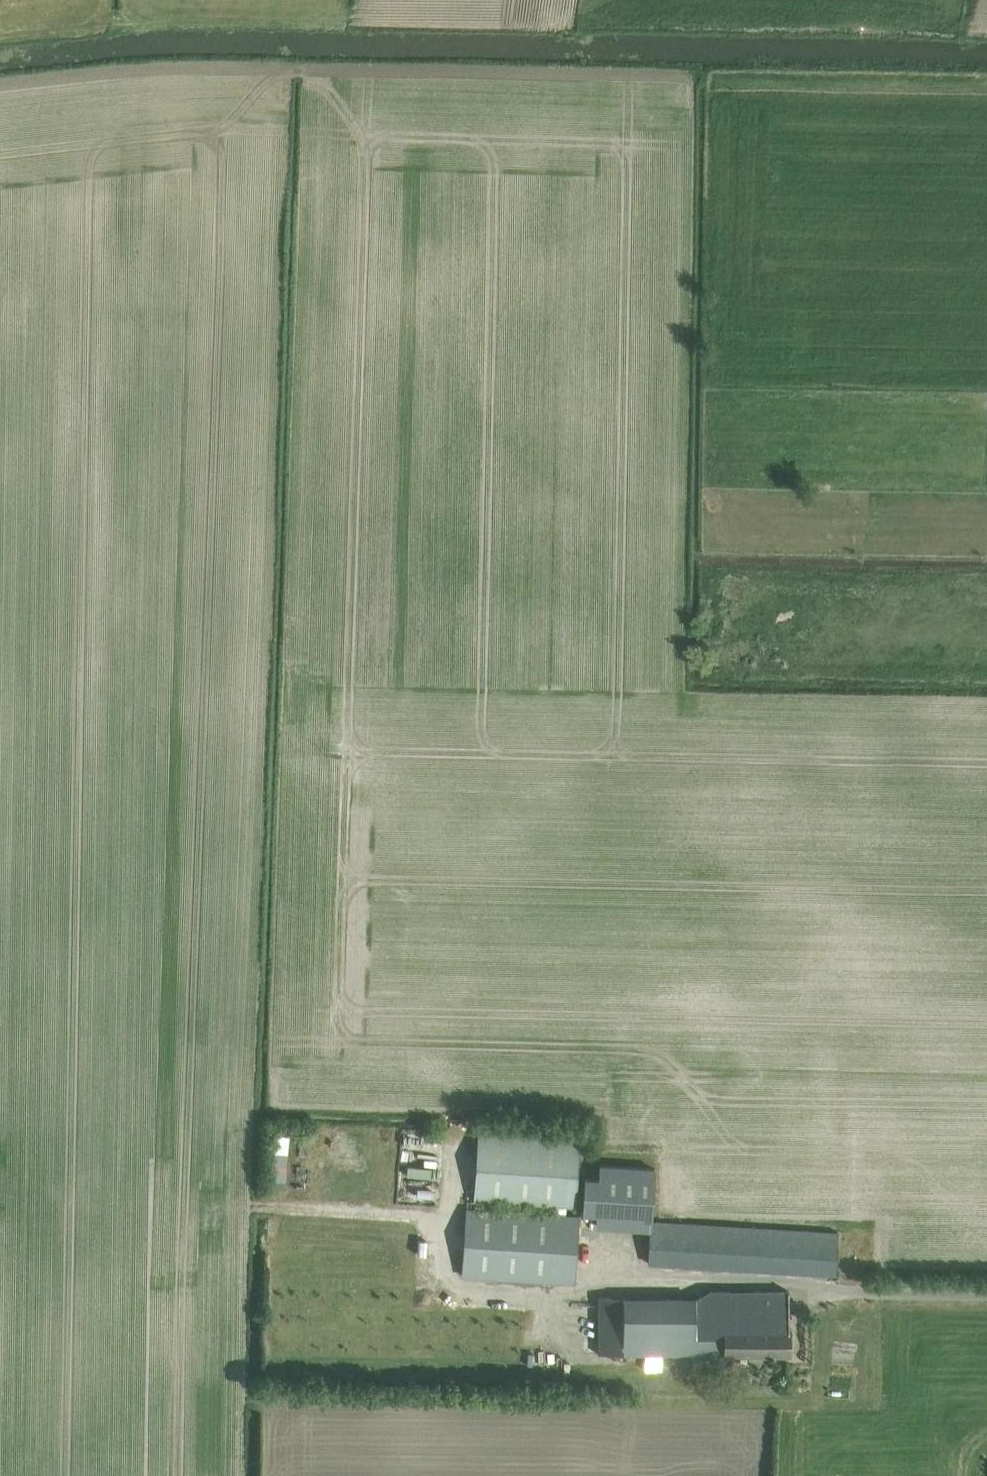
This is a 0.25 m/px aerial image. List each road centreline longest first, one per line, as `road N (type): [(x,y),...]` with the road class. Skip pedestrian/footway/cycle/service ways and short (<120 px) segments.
road 1 (track): [(445,1223),(265,1206)]

